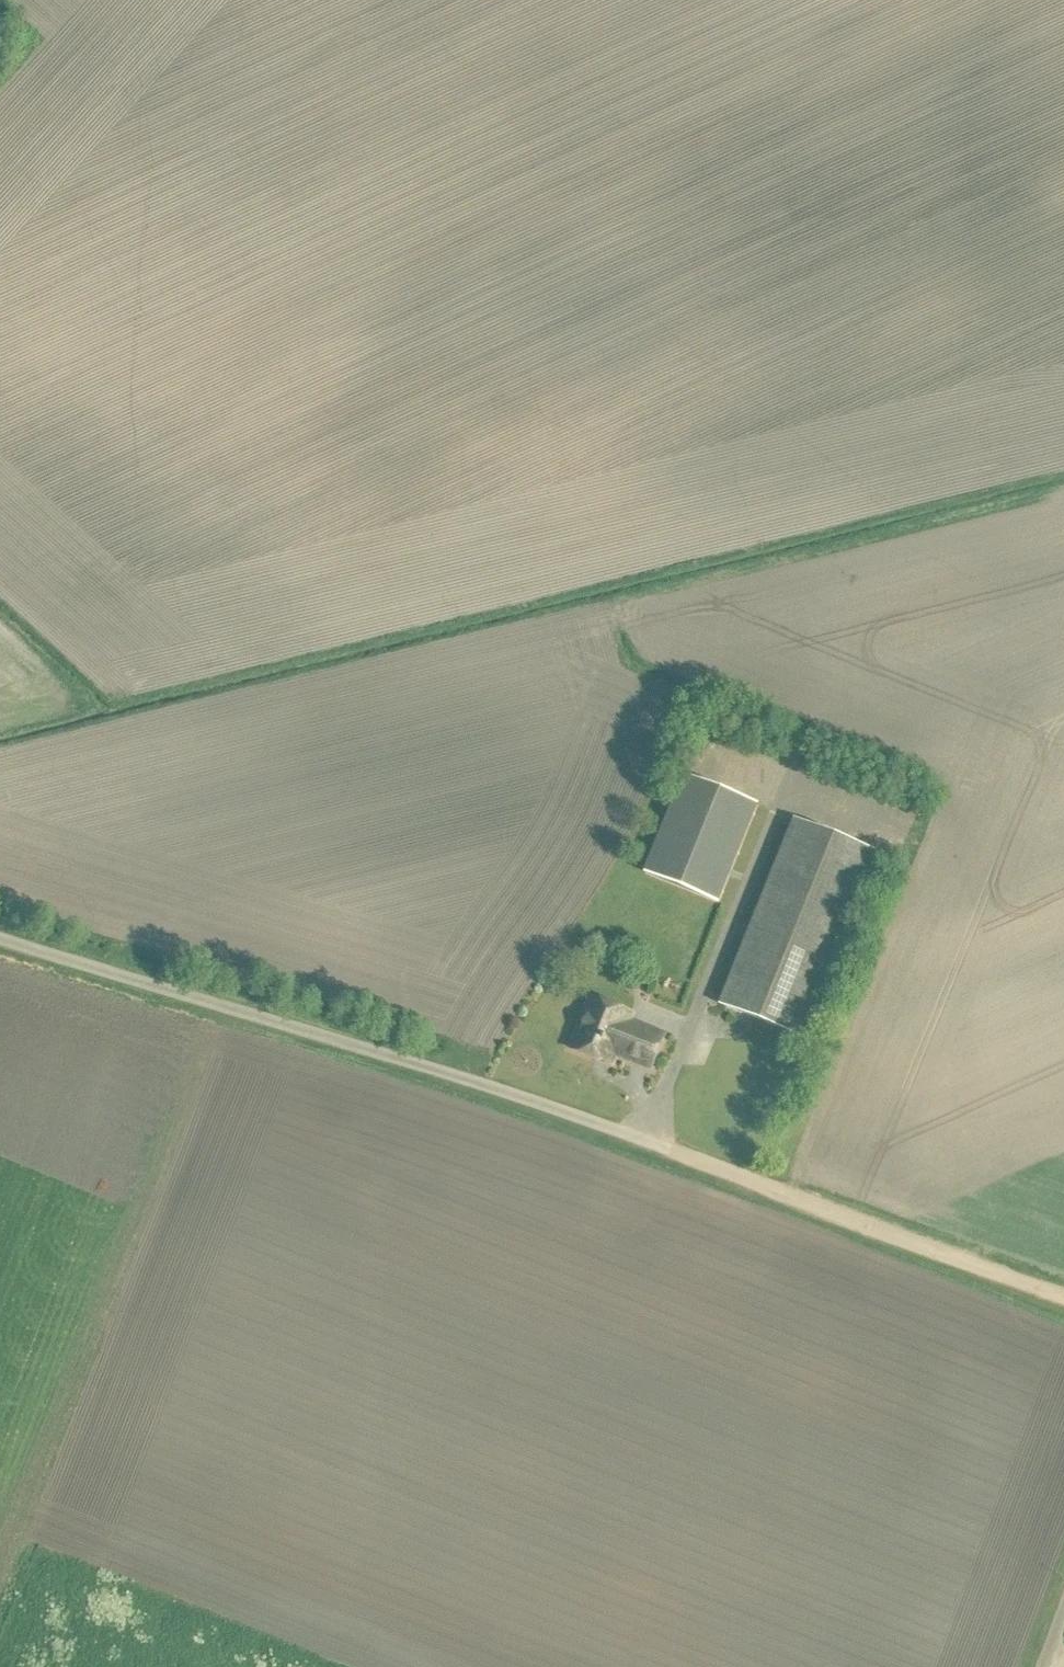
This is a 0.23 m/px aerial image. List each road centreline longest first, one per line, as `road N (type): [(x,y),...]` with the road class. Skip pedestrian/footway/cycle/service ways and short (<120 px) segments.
road 1 (unclassified): [(0,930),(541,1104),(1063,1294)]

